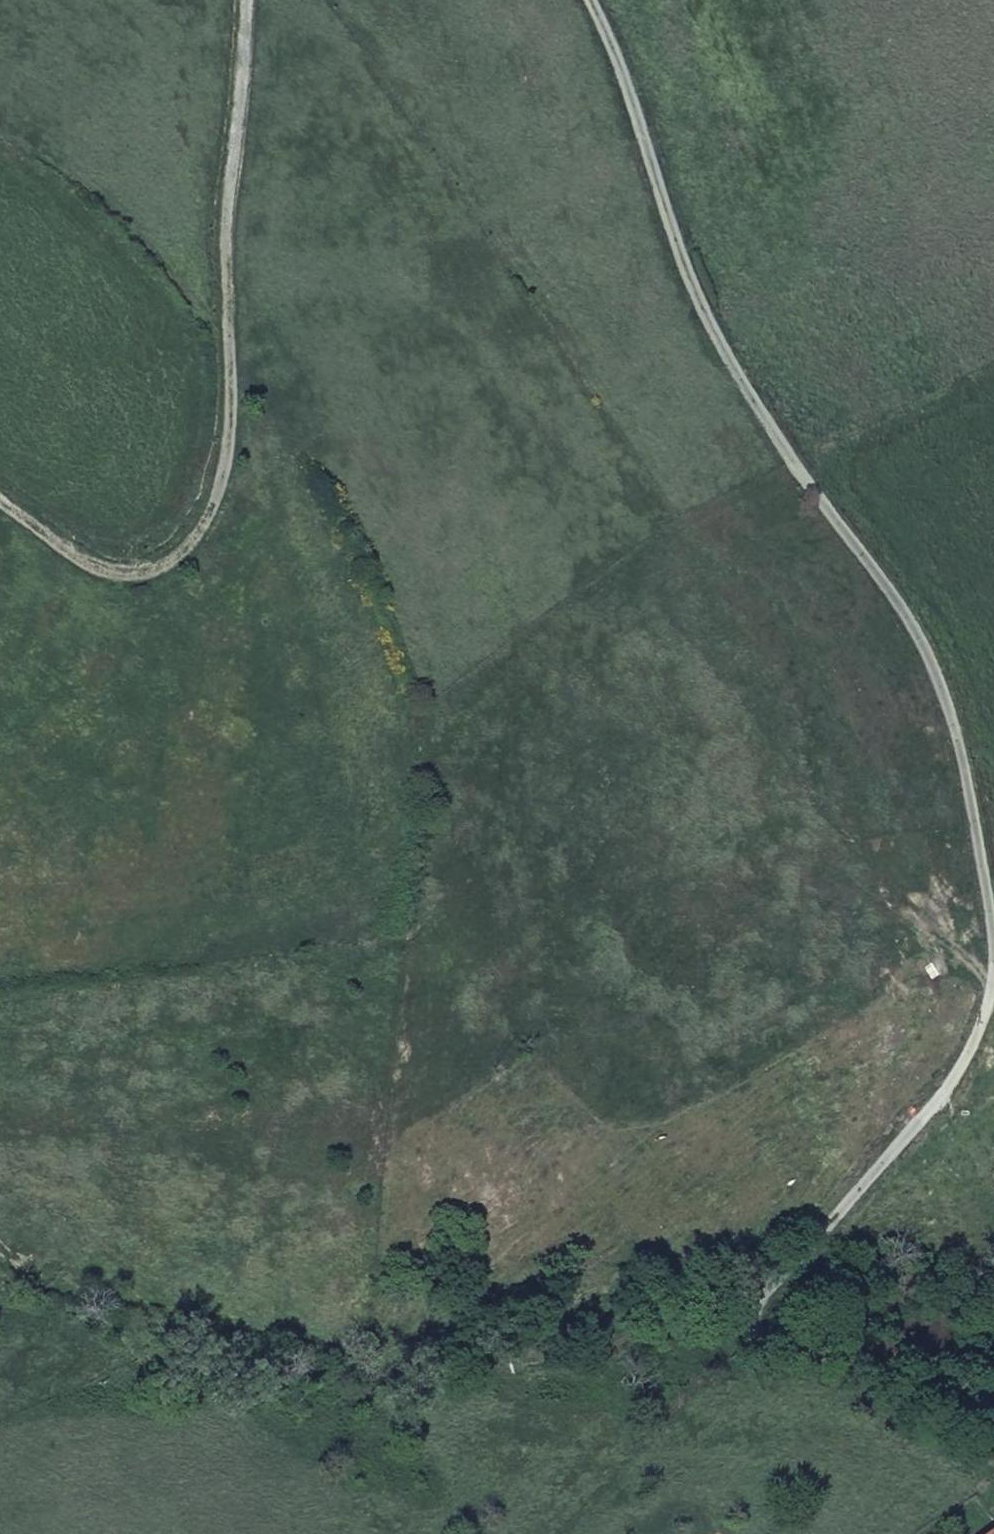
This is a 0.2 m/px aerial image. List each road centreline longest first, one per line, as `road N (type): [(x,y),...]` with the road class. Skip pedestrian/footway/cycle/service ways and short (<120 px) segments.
road 1 (track): [(993,898),(970,736),(767,414),(694,280),(598,0)]
road 2 (track): [(0,490),(110,568),(156,561),(189,543),(228,472),(242,0)]
road 3 (track): [(993,1446),(763,1318),(827,1225),(928,1132),(993,1025)]

